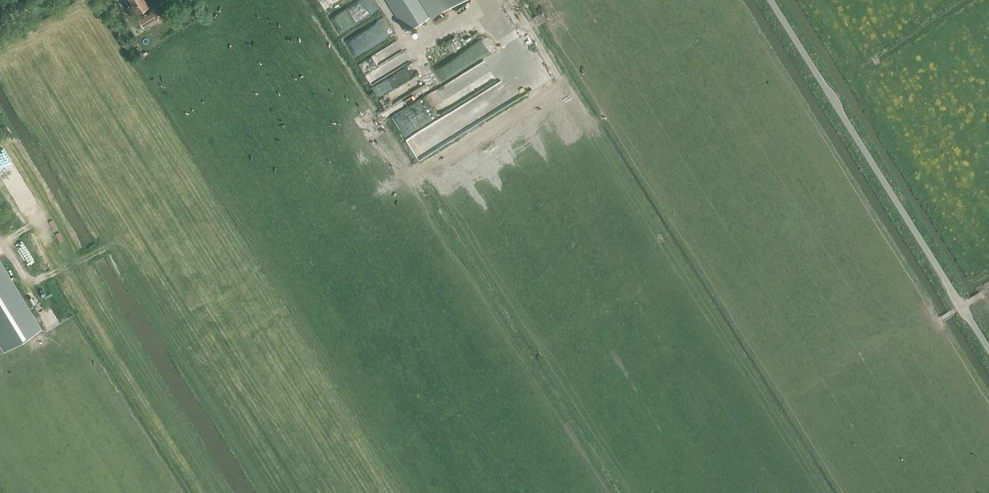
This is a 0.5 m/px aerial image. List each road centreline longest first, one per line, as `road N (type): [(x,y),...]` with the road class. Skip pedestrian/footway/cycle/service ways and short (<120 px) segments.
road 1 (unclassified): [(988,352),(769,0)]

